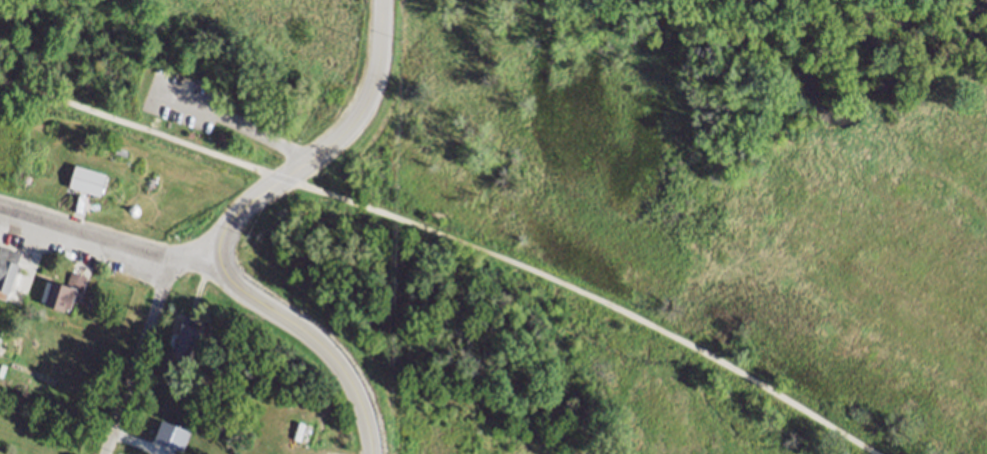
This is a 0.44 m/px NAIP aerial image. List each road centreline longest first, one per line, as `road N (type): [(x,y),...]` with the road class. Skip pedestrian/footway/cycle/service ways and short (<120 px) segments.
road 1 (secondary): [(381,0),(374,82),(360,114),(327,149),(233,216),(218,247),(229,285),(338,361),(363,408),(369,453)]
road 2 (residential): [(218,261),(166,262),(0,209)]
road 3 (residential): [(102,453),(166,262)]

